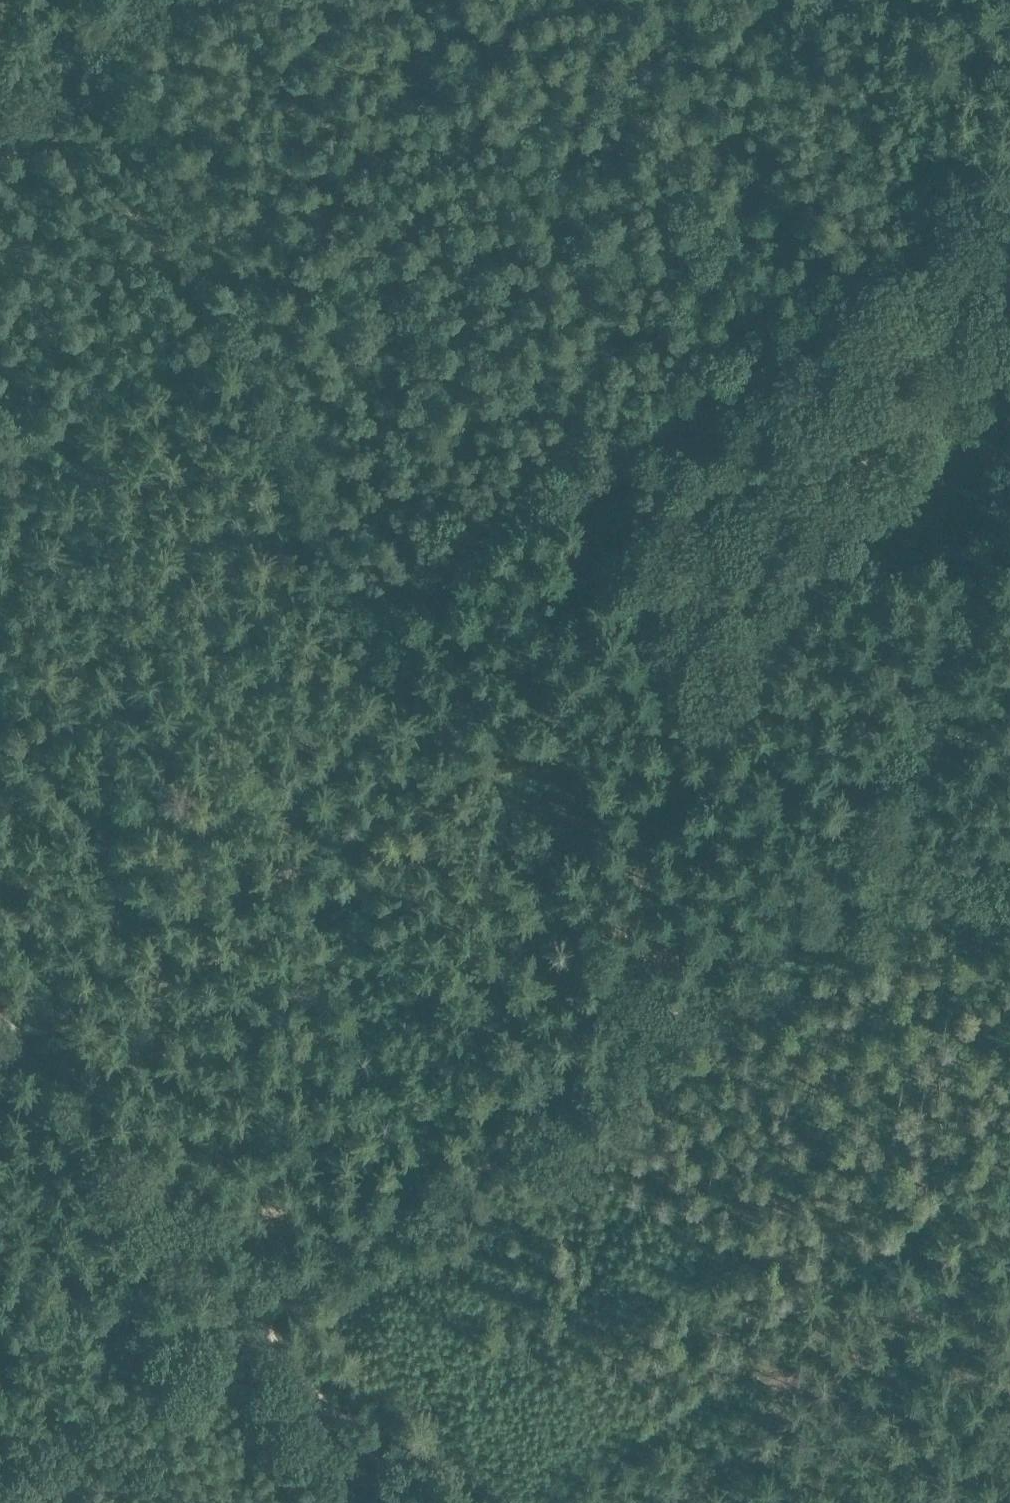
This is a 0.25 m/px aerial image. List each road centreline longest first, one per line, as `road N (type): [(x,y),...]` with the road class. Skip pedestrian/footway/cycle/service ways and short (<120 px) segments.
road 1 (track): [(406,1502),(241,1297)]
road 2 (track): [(0,73),(130,0)]

